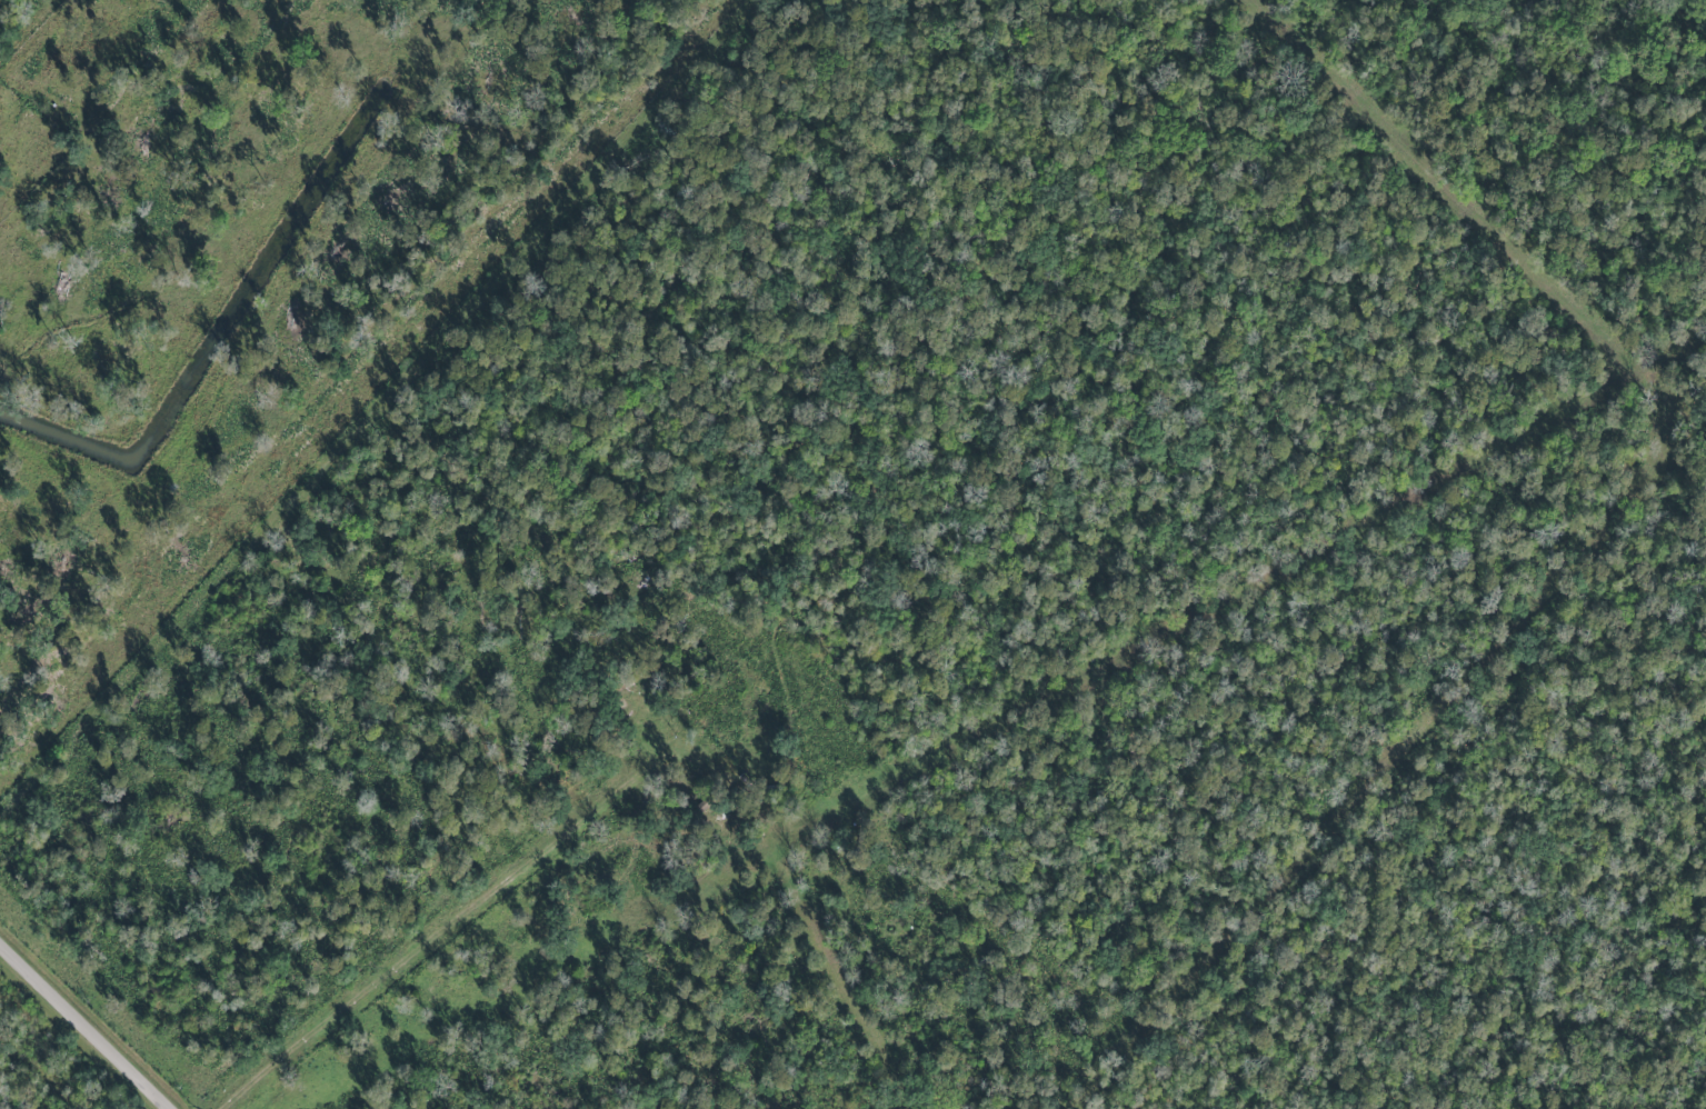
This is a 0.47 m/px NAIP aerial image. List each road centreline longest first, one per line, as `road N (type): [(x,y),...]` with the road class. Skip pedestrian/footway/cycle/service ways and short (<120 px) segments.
road 1 (tertiary): [(171,1108),(0,944)]

